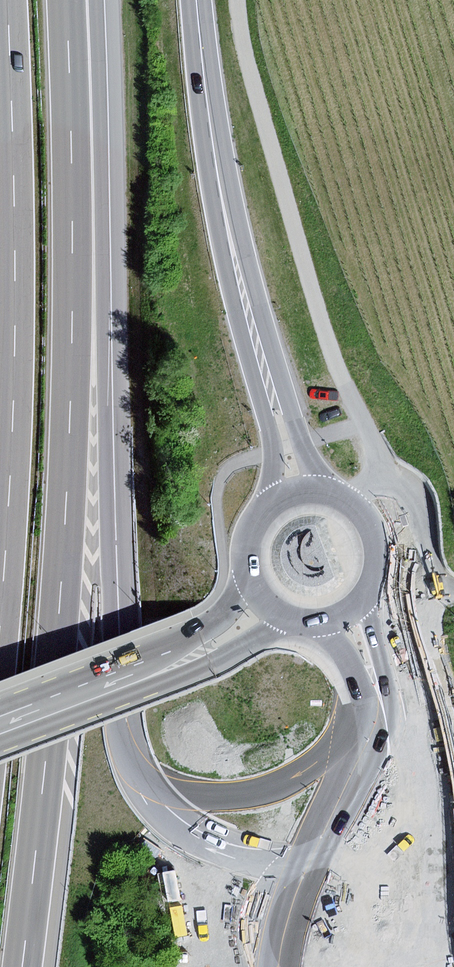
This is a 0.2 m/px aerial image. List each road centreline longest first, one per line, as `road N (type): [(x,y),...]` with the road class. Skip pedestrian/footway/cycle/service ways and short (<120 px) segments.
road 1 (motorway): [(291,866),(198,842),(134,783),(120,742),(96,0)]
road 2 (motorway): [(24,966),(70,498),(74,200),(66,0)]
road 3 (motorway): [(7,0),(14,370),(0,631)]
road 4 (track): [(362,422),(308,279),(247,61),(238,0)]
road 5 (primary): [(273,396),(225,201),(197,0)]
road 6 (track): [(453,701),(435,632),(422,516),(362,422)]
road 7 (tertiary): [(0,727),(196,654)]
road 8 (primary): [(399,895),(390,760)]
road 9 (primary): [(363,597),(377,565),(373,531),(352,504),(326,491)]

